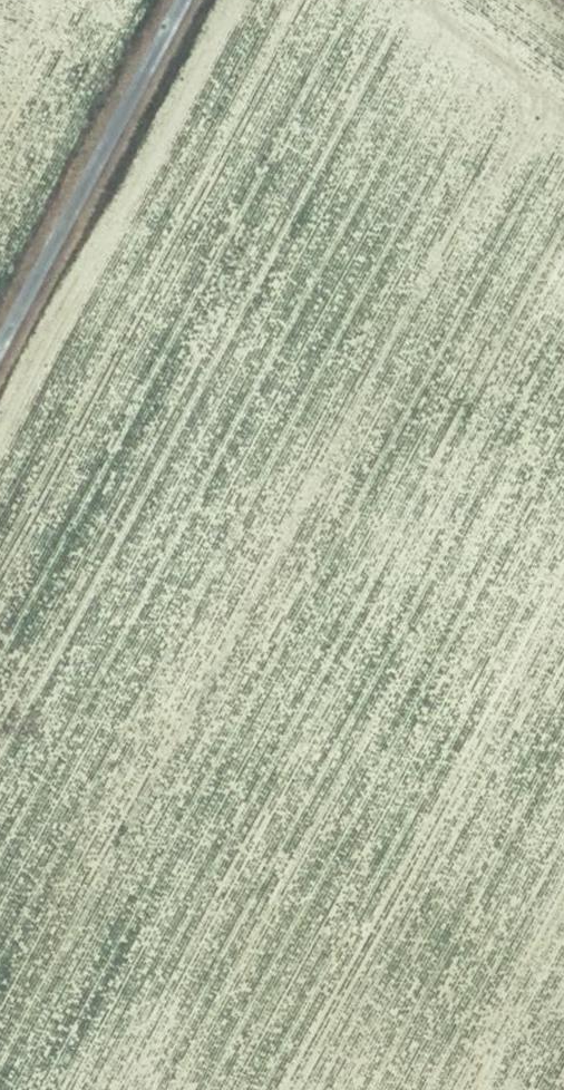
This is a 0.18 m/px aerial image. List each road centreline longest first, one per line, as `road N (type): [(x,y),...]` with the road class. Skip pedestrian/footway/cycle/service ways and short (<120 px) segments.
road 1 (unclassified): [(183,0),(0,346)]

